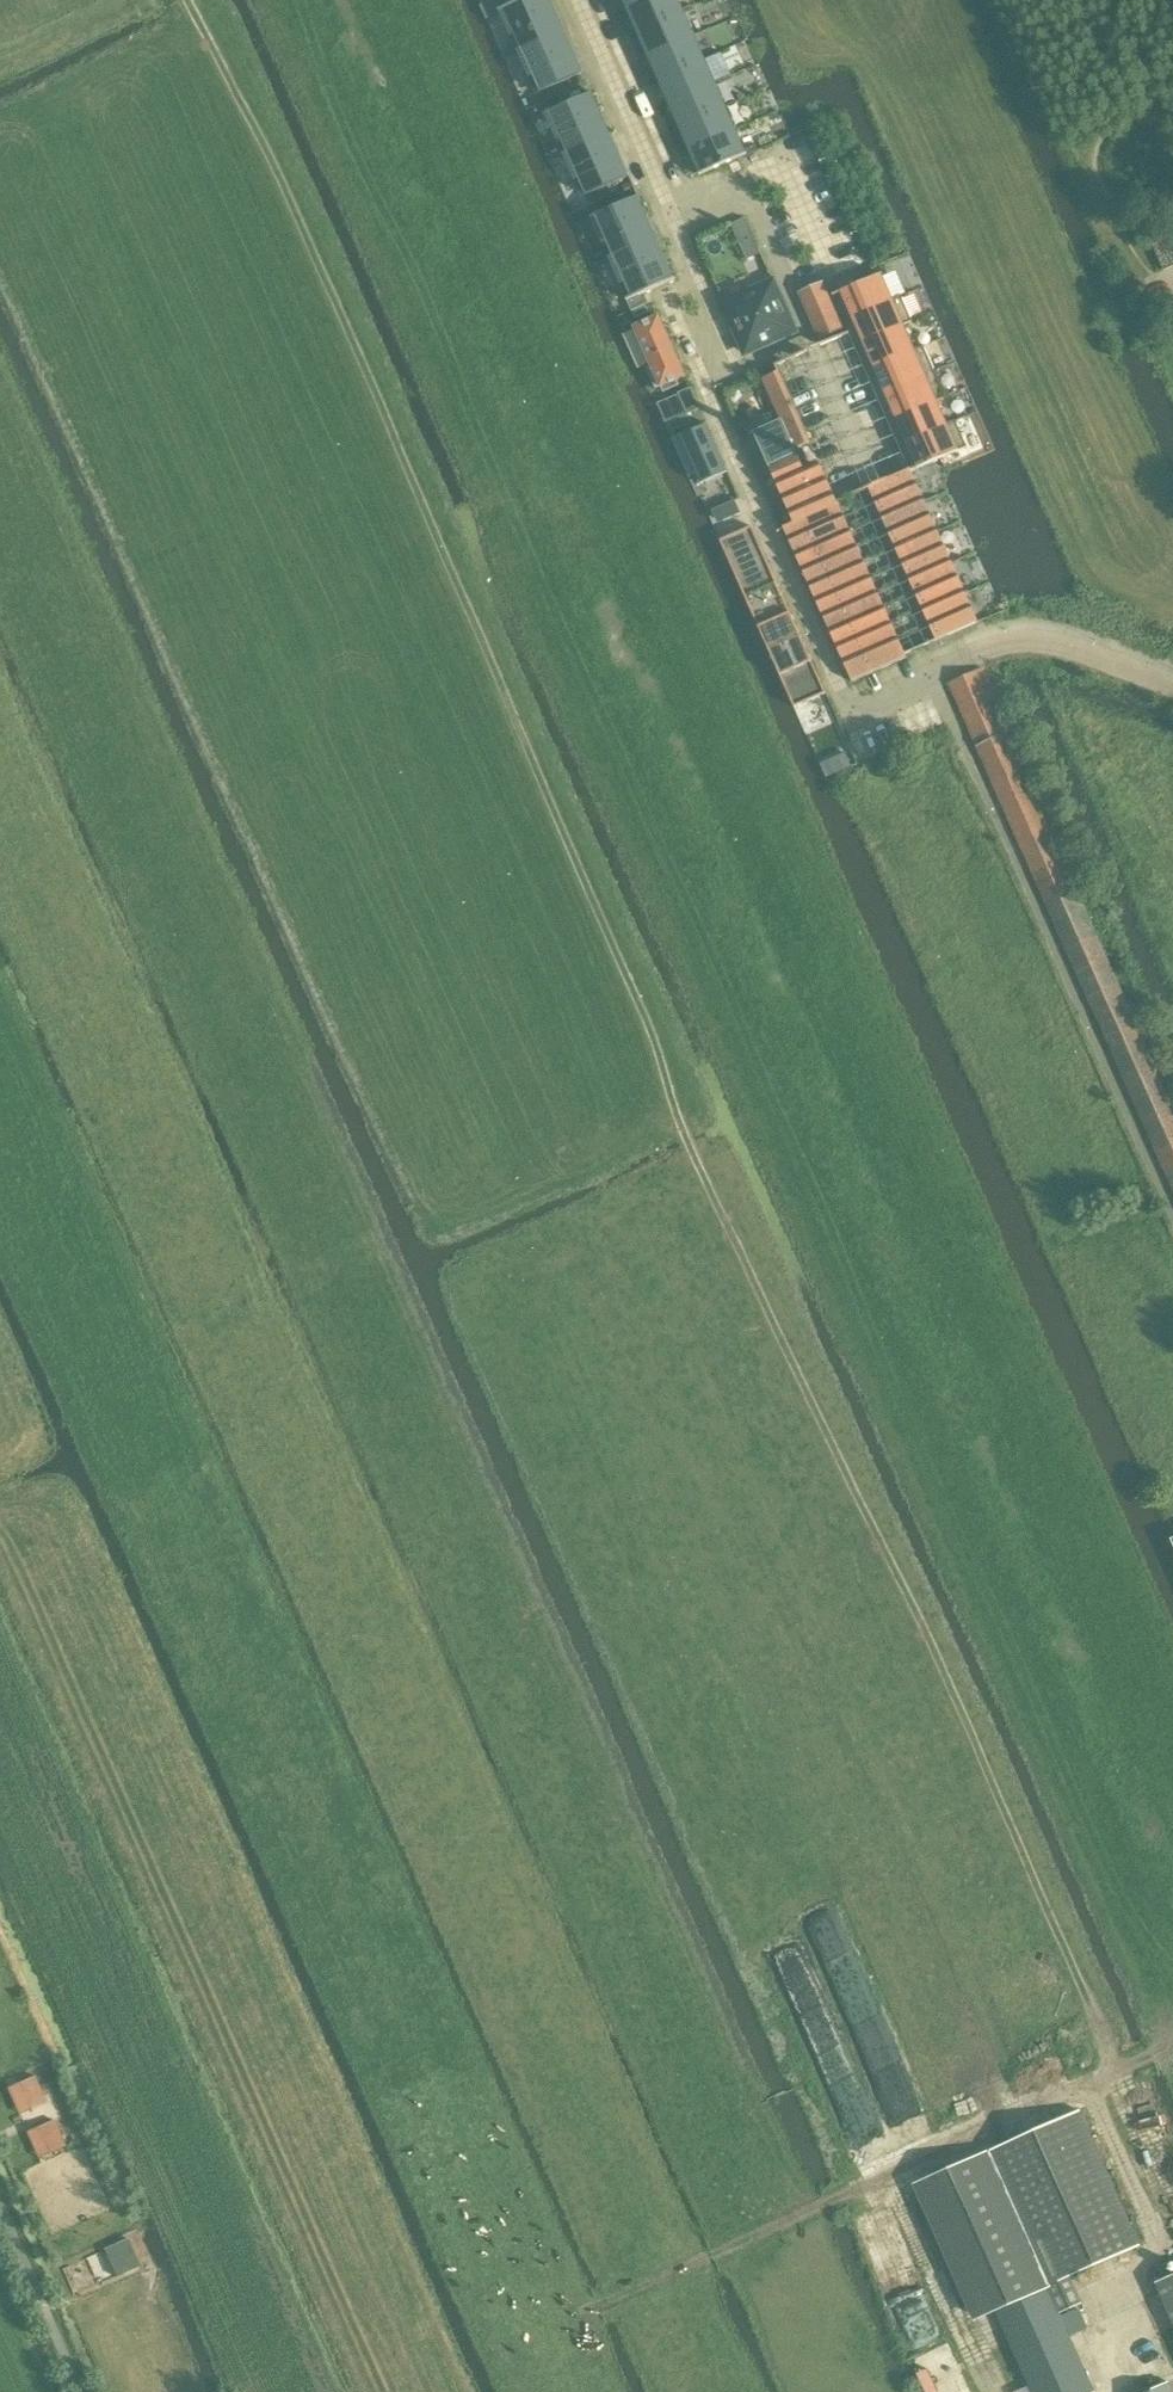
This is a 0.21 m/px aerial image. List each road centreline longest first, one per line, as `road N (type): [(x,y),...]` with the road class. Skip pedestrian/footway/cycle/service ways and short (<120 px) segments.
road 1 (residential): [(845,703),(697,367),(695,267),(672,211)]
road 2 (residential): [(672,211),(740,181),(858,466)]
road 3 (residential): [(845,703),(982,645),(1050,638),(1172,681)]
road 4 (residential): [(672,211),(579,0)]

